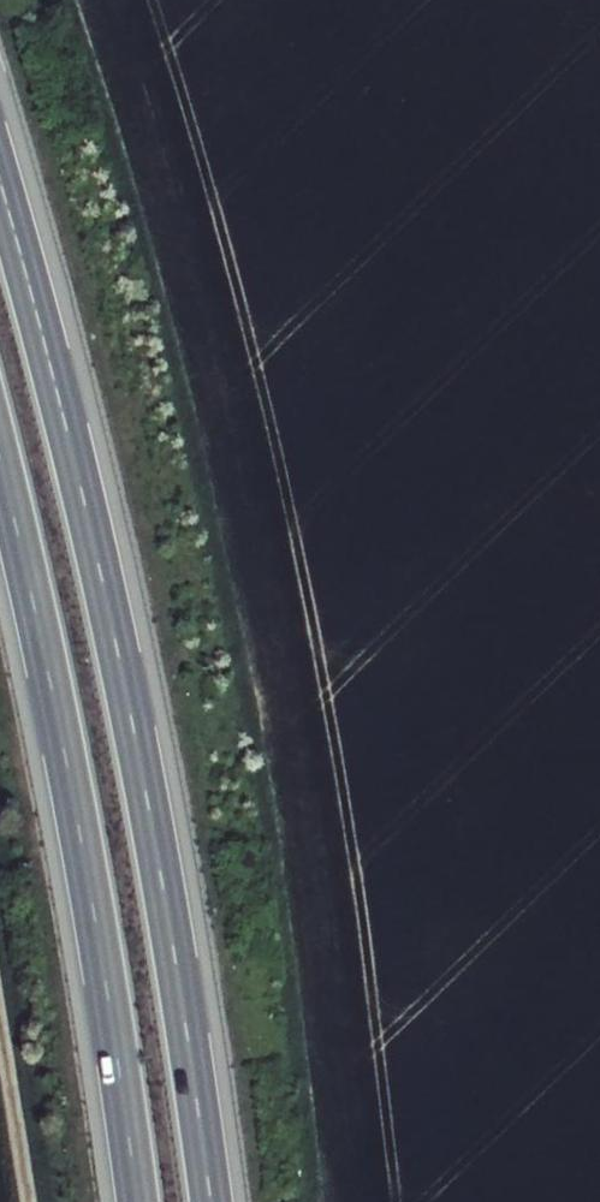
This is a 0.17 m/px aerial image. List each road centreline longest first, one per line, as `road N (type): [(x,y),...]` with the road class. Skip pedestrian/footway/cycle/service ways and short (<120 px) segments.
road 1 (trunk): [(208,1201),(173,959),(103,581),(0,182)]
road 2 (trunk): [(0,463),(85,872),(137,1201)]
road 3 (track): [(0,1045),(24,1201)]

